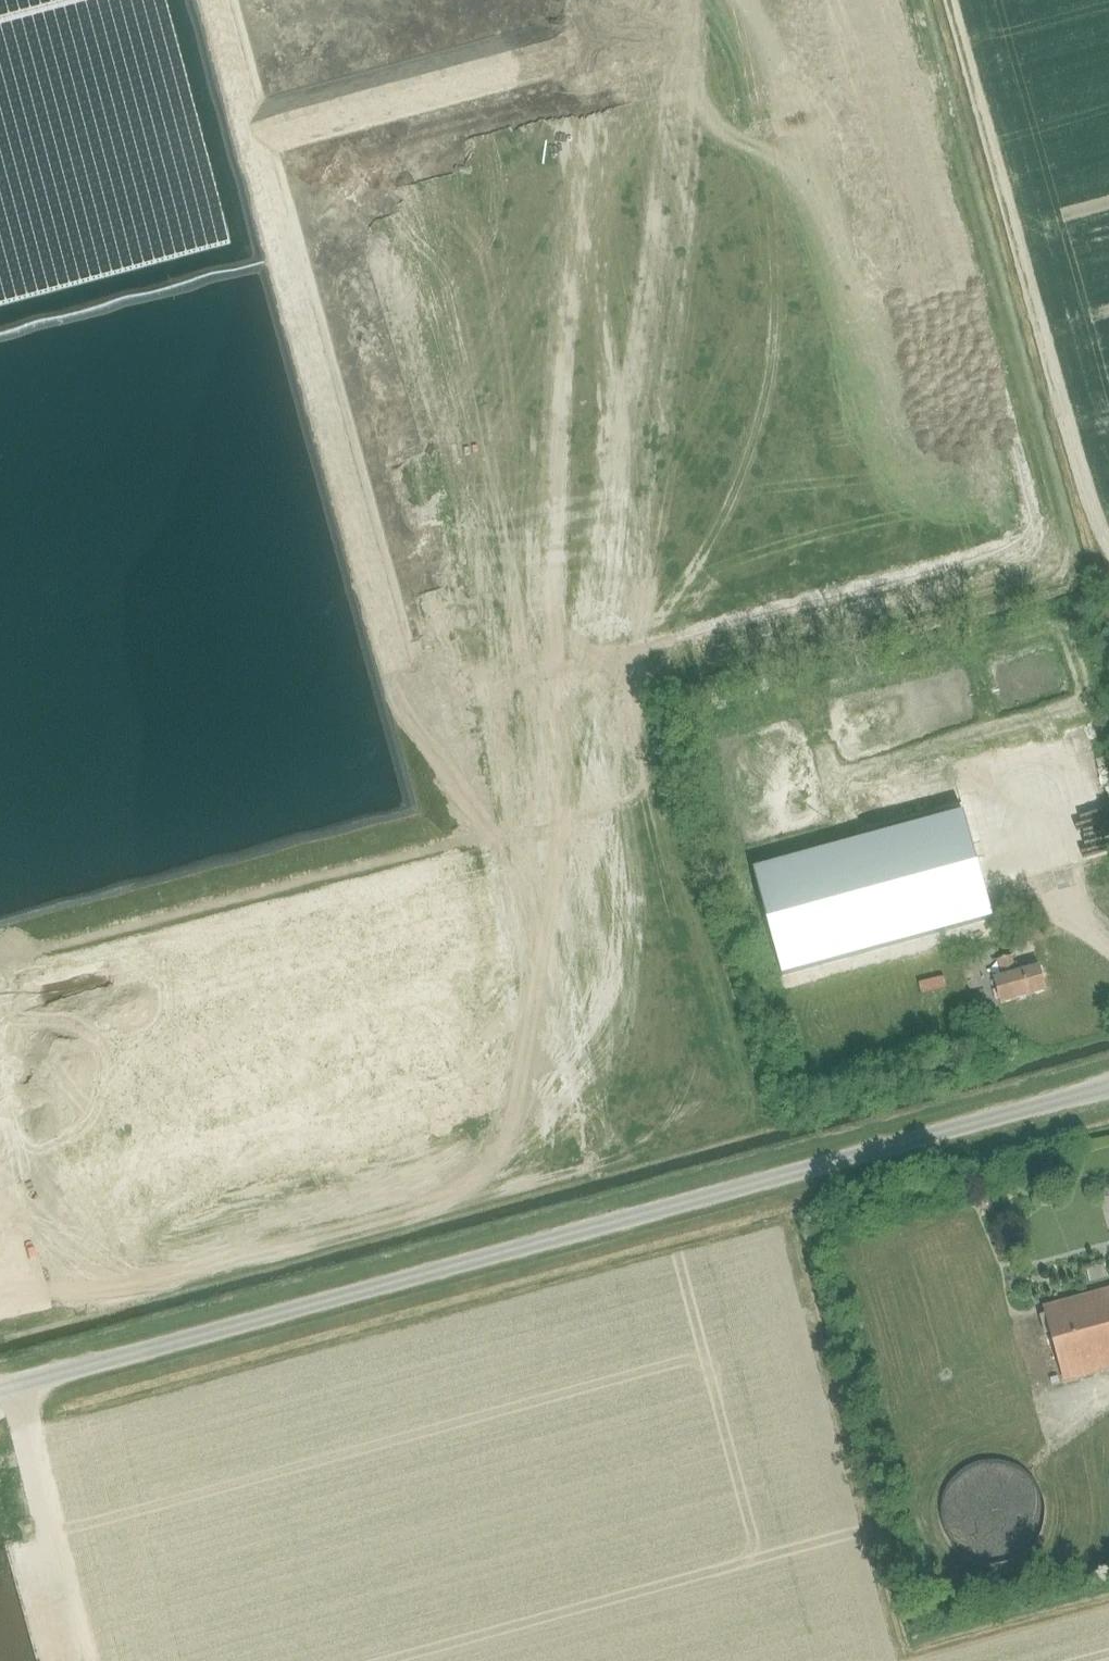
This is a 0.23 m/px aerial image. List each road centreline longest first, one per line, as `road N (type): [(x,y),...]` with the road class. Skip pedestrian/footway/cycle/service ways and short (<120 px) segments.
road 1 (unclassified): [(0,1391),(1108,1085)]

